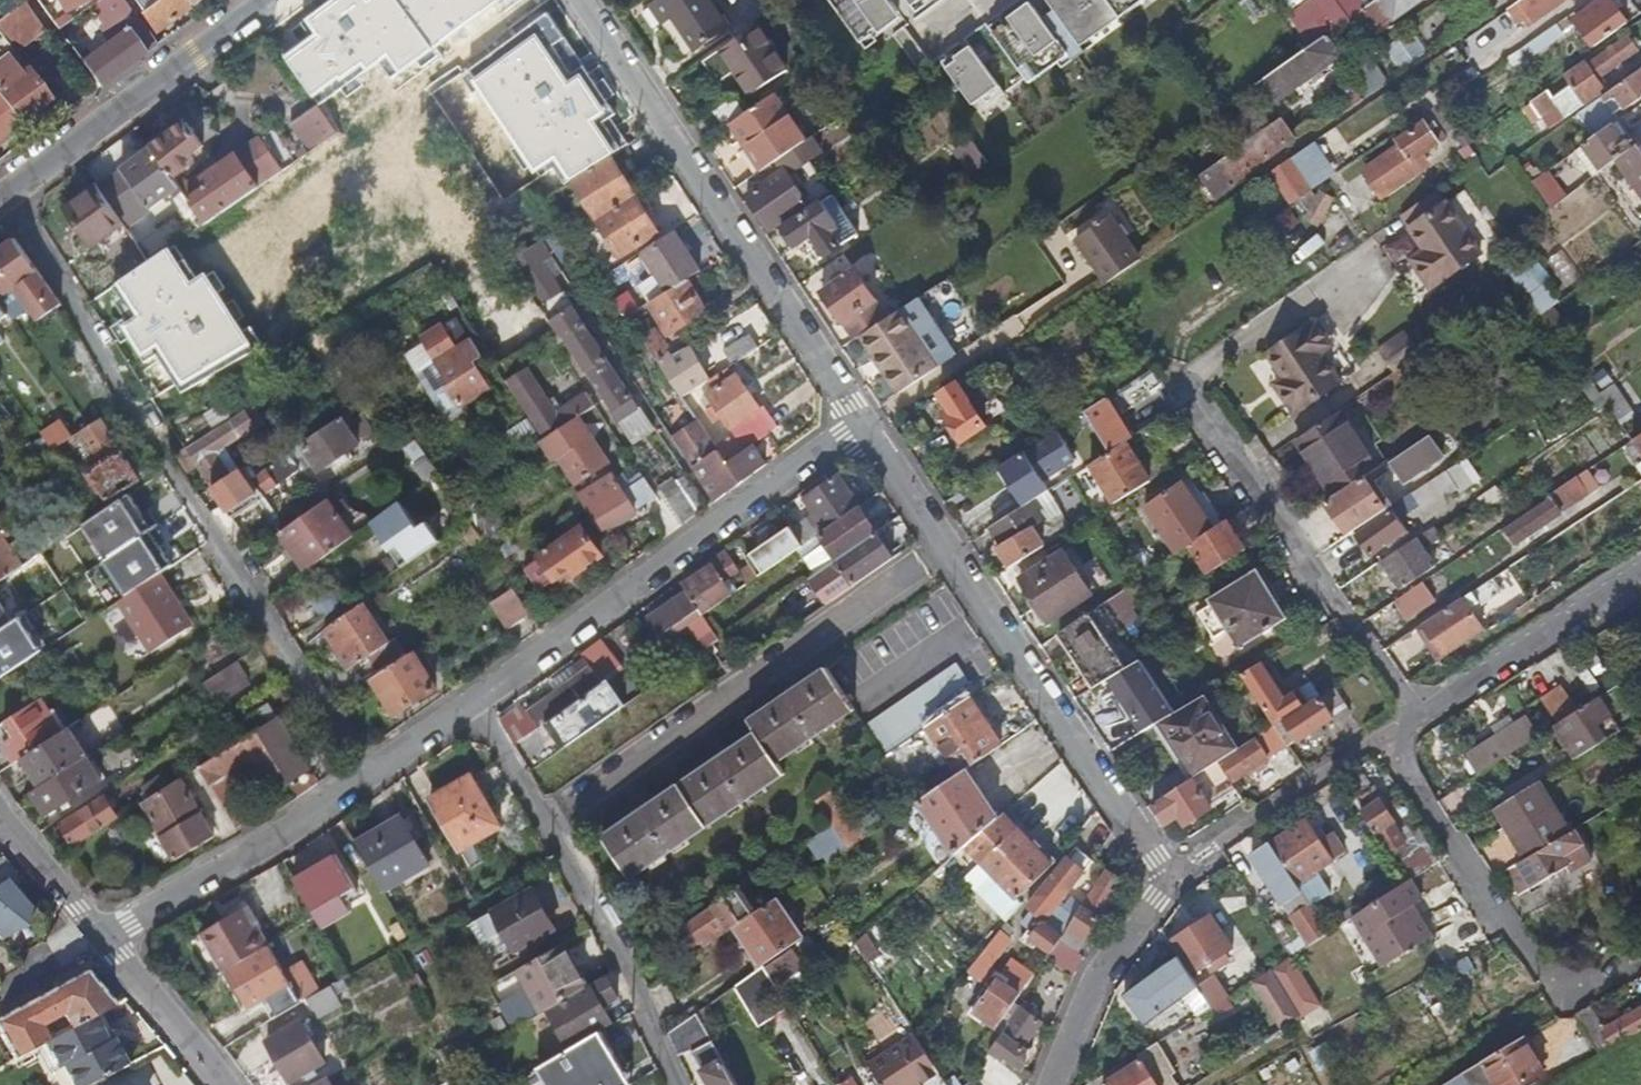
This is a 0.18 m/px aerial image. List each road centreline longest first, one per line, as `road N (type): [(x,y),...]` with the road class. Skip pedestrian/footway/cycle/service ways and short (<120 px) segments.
road 1 (residential): [(105,935),(371,774),(859,423)]
road 2 (residential): [(587,0),(859,423)]
road 3 (unclassified): [(546,823),(945,553)]
road 4 (residential): [(945,553),(1171,878)]
road 5 (residential): [(263,0),(0,198)]
road 6 (residential): [(1378,736),(1640,566)]
road 7 (residential): [(1171,878),(1378,736)]
road 8 (residential): [(1171,878),(1150,900),(1052,1084)]
road 9 (residential): [(105,935),(223,1084)]
road 10 (residential): [(0,806),(105,935)]
road 11 (residential): [(859,423),(945,553)]

